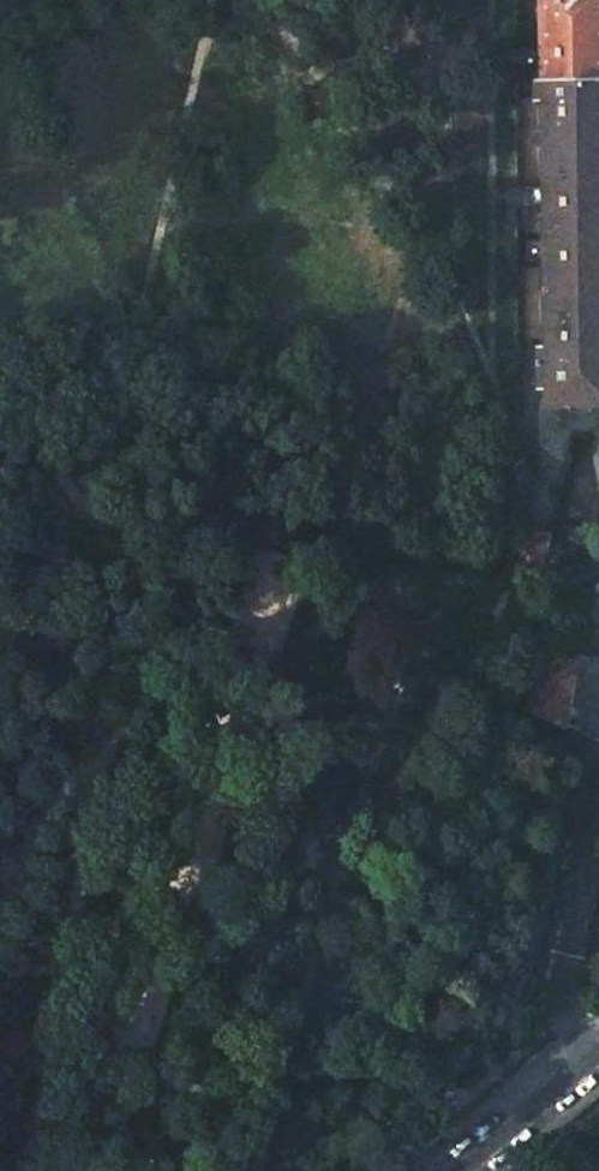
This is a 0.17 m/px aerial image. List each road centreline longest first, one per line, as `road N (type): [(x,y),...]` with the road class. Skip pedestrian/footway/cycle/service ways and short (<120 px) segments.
road 1 (residential): [(598,1055),(462,1170)]

